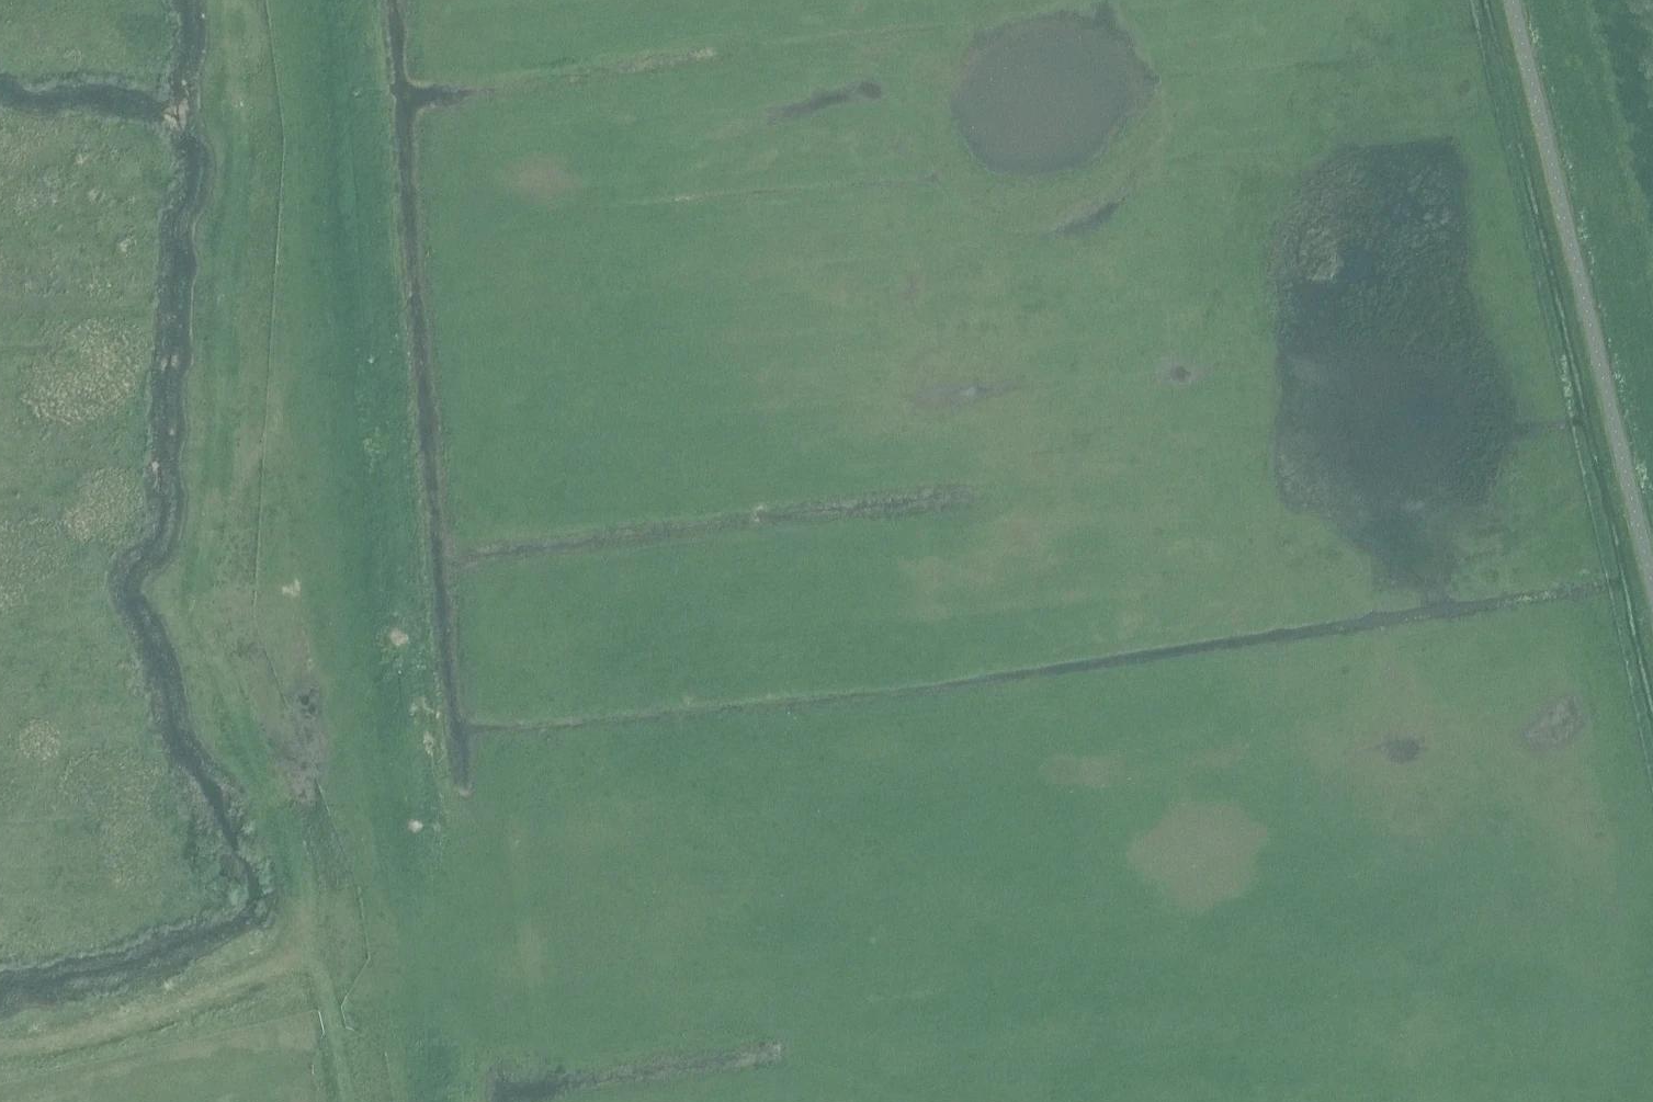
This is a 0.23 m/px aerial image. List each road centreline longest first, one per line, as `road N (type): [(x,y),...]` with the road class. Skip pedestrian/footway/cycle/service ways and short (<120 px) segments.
road 1 (track): [(302,937),(333,1025),(344,1101)]

